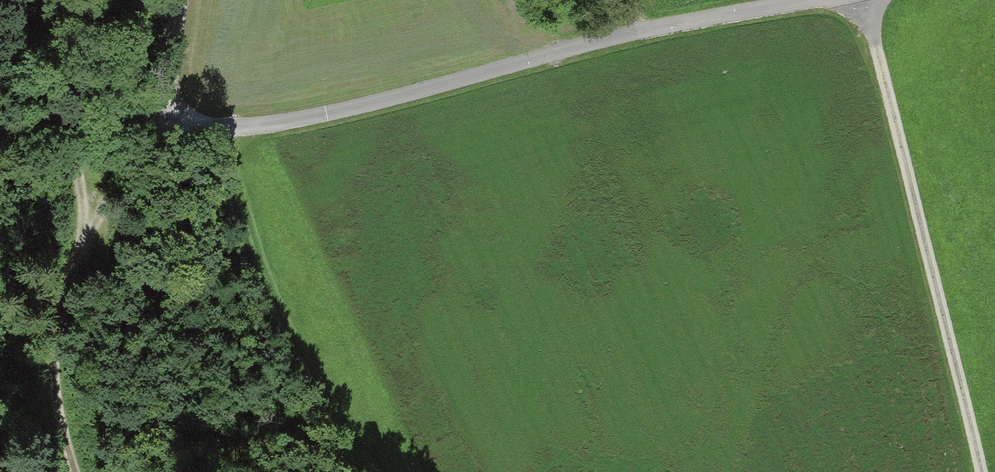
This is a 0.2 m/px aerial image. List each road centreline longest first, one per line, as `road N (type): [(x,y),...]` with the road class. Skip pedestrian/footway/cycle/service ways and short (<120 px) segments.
road 1 (track): [(802,0),(378,102),(231,123)]
road 2 (track): [(0,40),(53,93),(97,119),(160,130),(64,277),(54,376),(77,471)]
road 3 (track): [(857,0),(980,471)]
road 4 (track): [(53,93),(76,175),(64,277)]
road 5 (track): [(187,129),(168,95),(185,0)]

